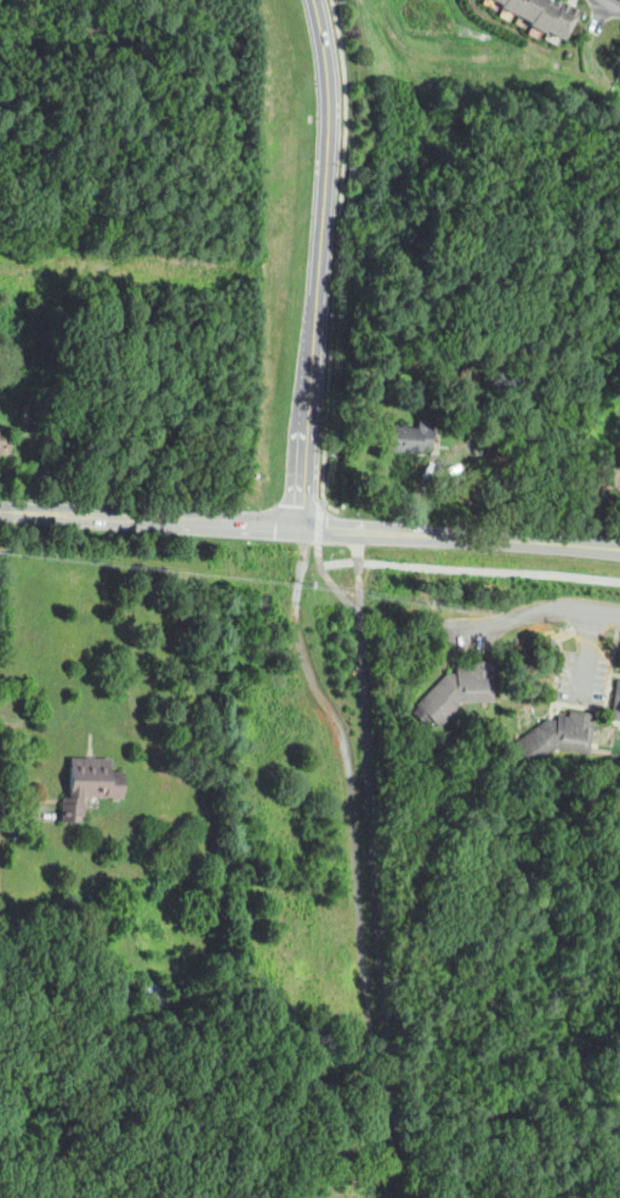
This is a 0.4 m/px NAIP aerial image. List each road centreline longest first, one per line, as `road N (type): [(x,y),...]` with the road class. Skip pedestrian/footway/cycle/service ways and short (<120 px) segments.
road 1 (secondary): [(315,0),(328,98),(317,285)]
road 2 (secondary): [(302,527),(570,545)]
road 3 (secondary): [(317,285),(302,527)]
road 4 (secondary): [(150,519),(302,527)]
road 5 (secondary): [(0,510),(150,519)]

